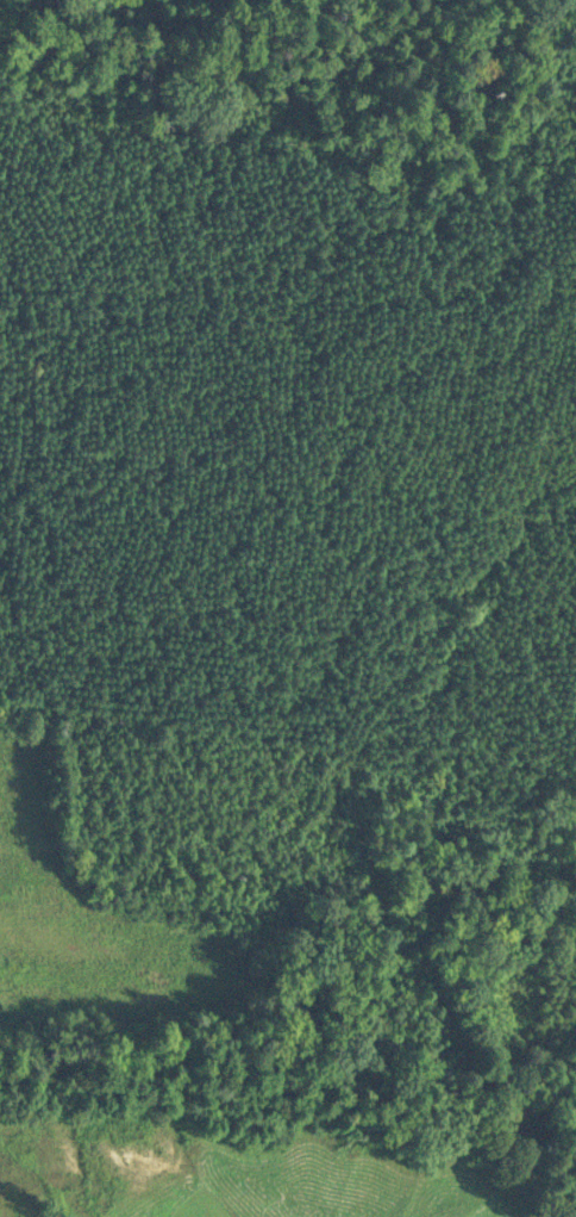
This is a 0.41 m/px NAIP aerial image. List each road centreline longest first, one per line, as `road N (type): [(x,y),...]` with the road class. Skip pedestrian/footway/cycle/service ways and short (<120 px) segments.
road 1 (residential): [(575,281),(514,291),(384,290),(309,318),(236,364),(183,410),(162,498),(218,606),(345,660),(440,646),(497,627),(575,627)]
road 2 (residential): [(0,660),(181,536)]

